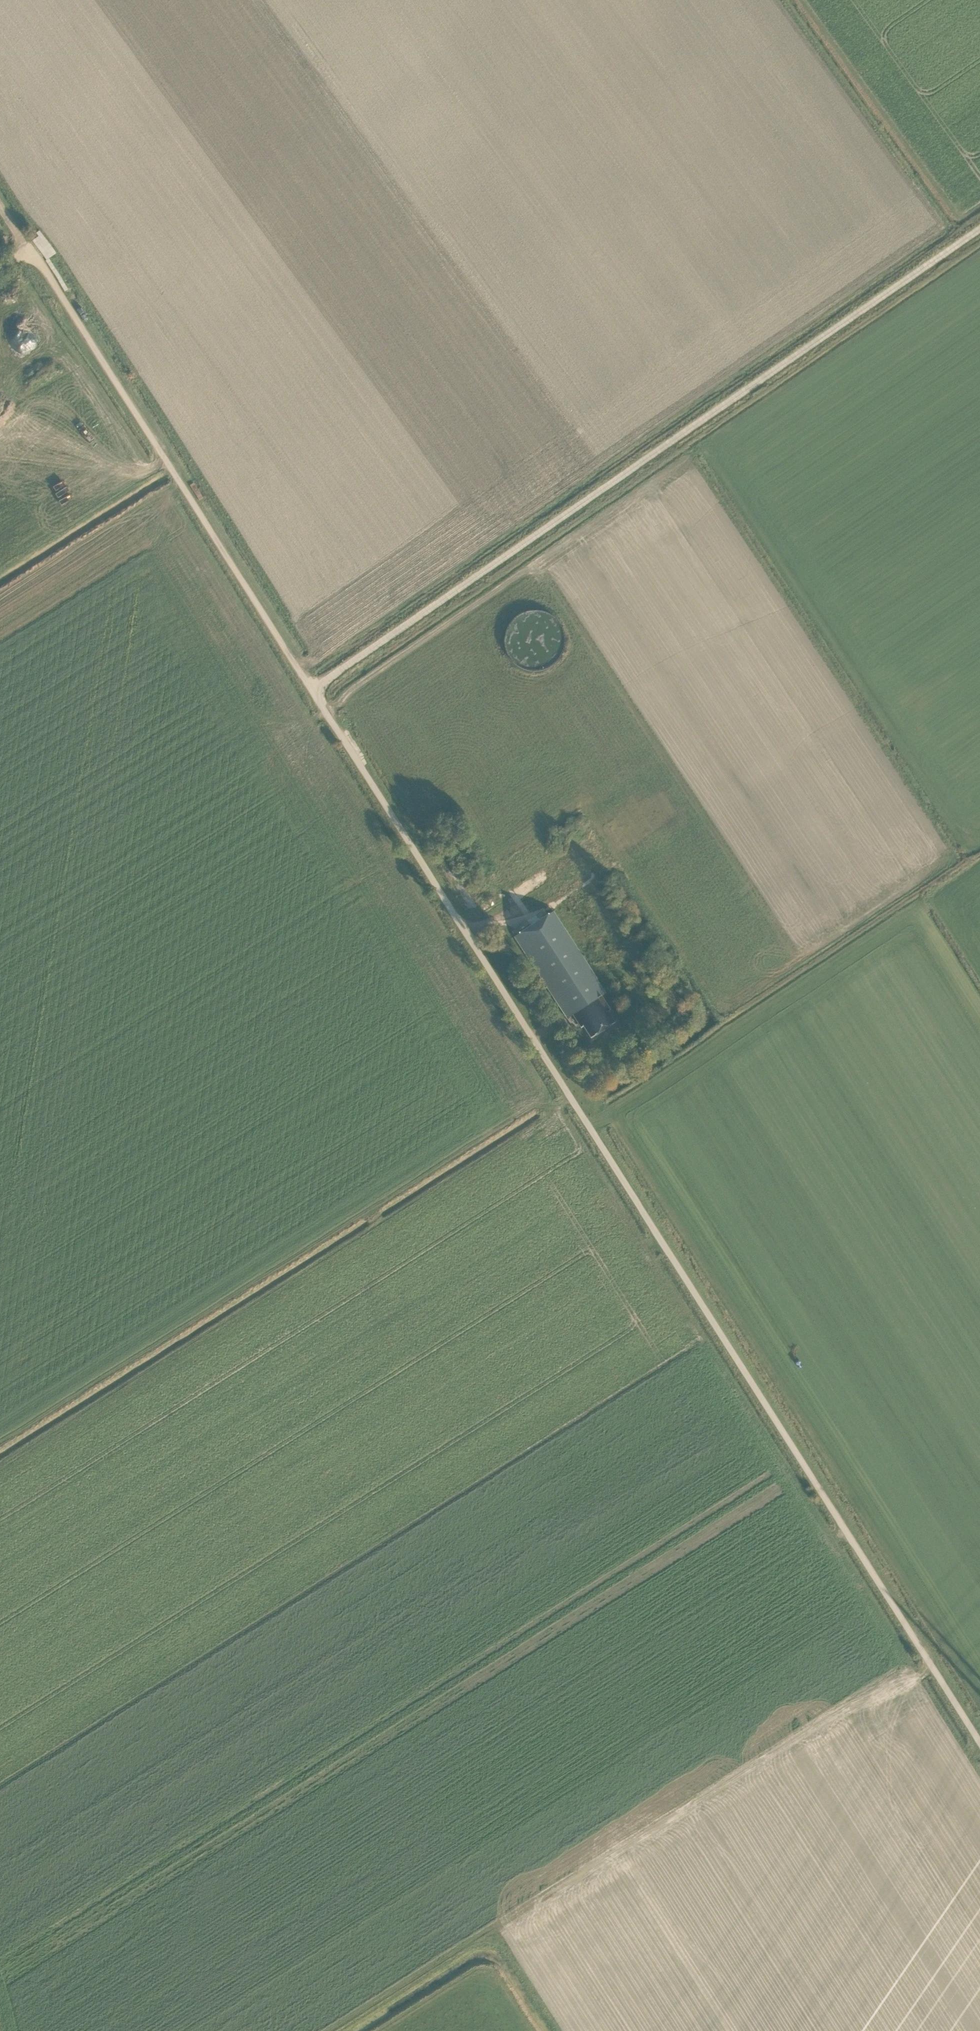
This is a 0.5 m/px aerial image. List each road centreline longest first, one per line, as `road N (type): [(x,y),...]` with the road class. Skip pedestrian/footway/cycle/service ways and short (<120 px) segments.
road 1 (unclassified): [(0,265),(27,258),(43,267),(979,1742)]
road 2 (track): [(312,690),(979,231)]

